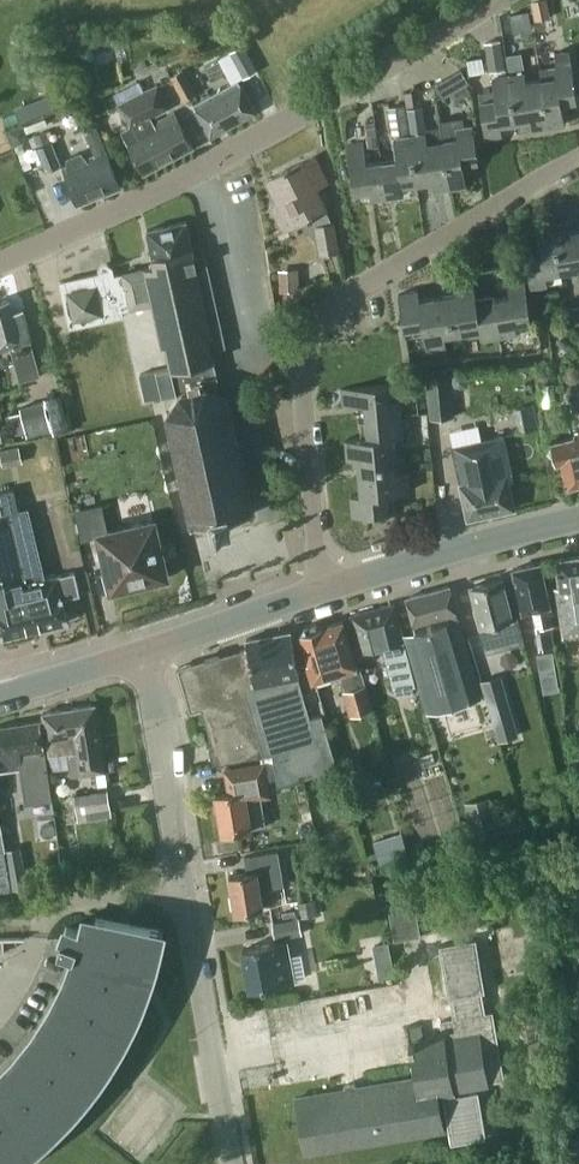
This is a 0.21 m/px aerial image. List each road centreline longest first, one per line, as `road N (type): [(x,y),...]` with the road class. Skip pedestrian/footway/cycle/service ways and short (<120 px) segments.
road 1 (unclassified): [(0,264),(198,171),(491,0)]
road 2 (residential): [(229,1163),(139,649)]
road 3 (residential): [(301,352),(313,324),(345,292),(578,156)]
road 4 (tertiary): [(324,594),(578,523)]
road 5 (unclassified): [(324,594),(301,352)]
road 6 (tertiary): [(139,649),(324,594)]
road 7 (tertiary): [(0,690),(139,649)]

